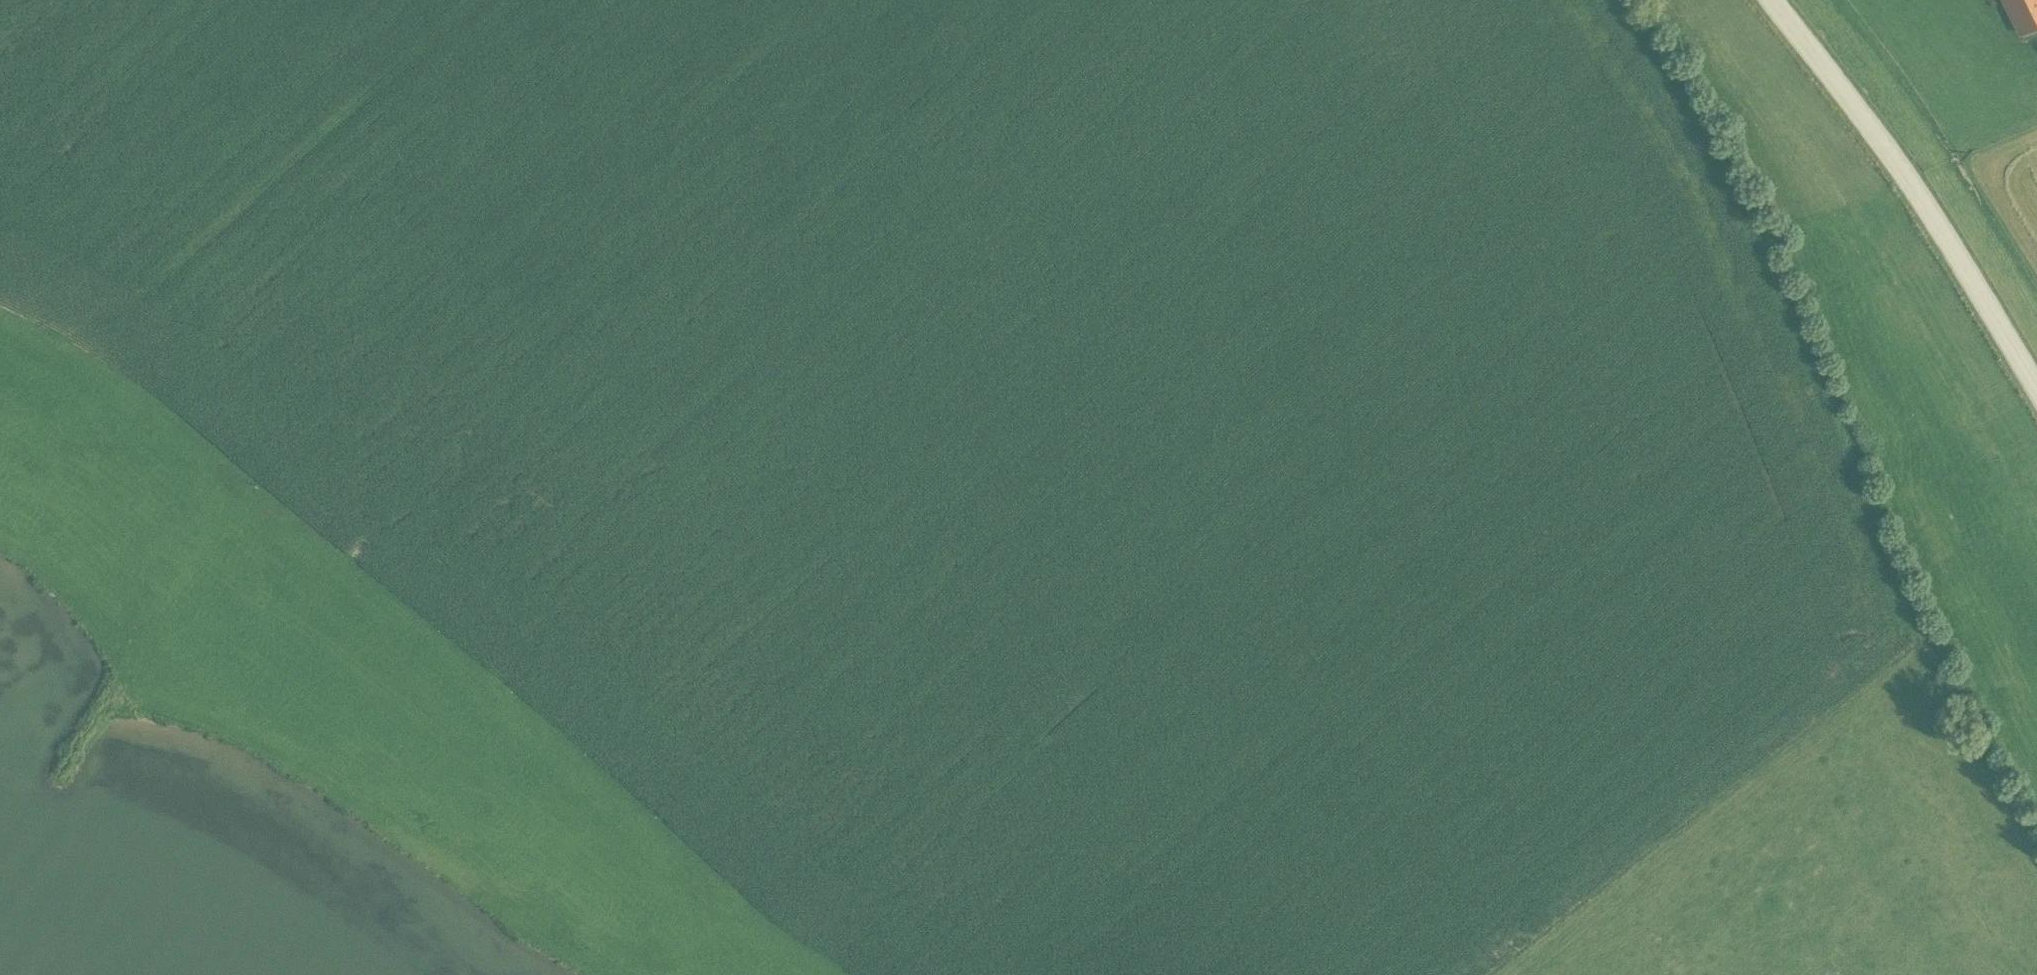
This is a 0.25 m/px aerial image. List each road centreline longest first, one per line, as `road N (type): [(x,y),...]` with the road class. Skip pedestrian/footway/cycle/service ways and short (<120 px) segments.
road 1 (tertiary): [(2036,387),(1913,185),(1772,0)]

